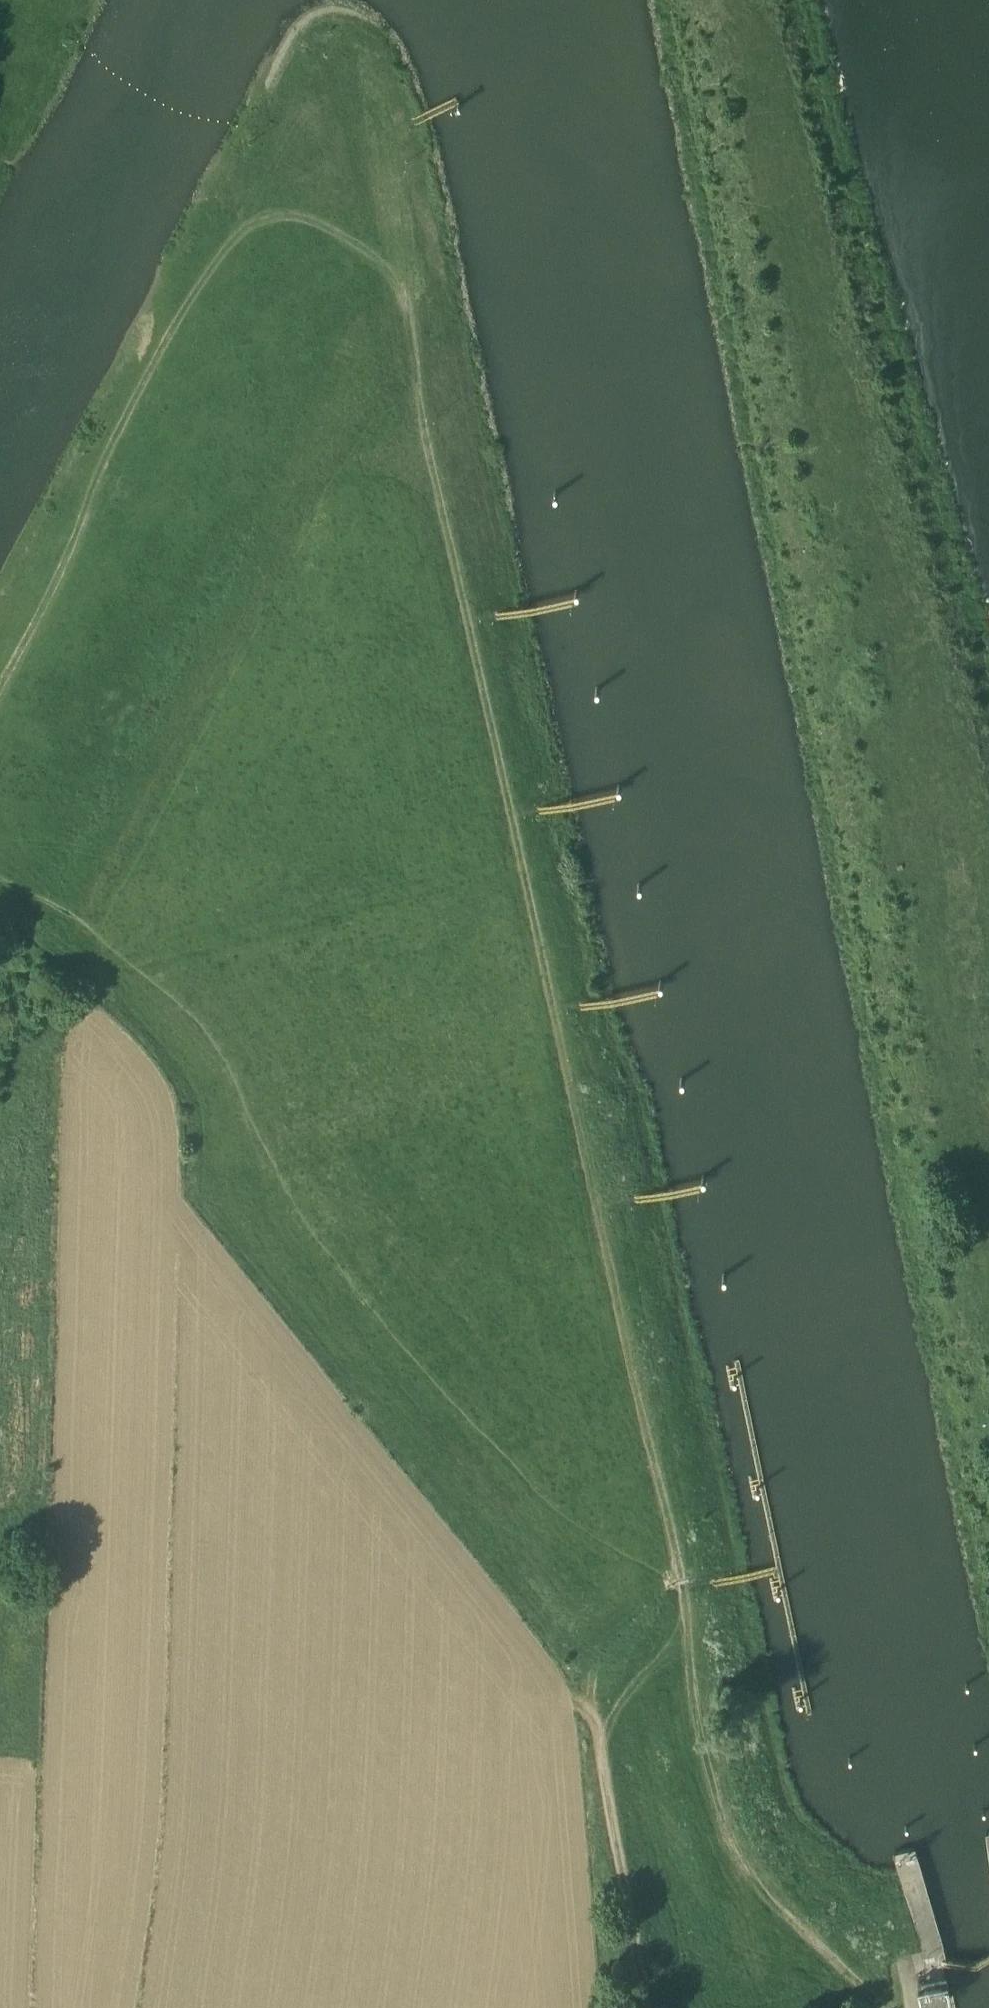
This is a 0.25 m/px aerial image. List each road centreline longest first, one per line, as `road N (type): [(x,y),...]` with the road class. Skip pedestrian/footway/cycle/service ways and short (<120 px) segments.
road 1 (track): [(683,1587),(588,1121),(415,386),(387,120)]
road 2 (track): [(646,2007),(595,1737)]

